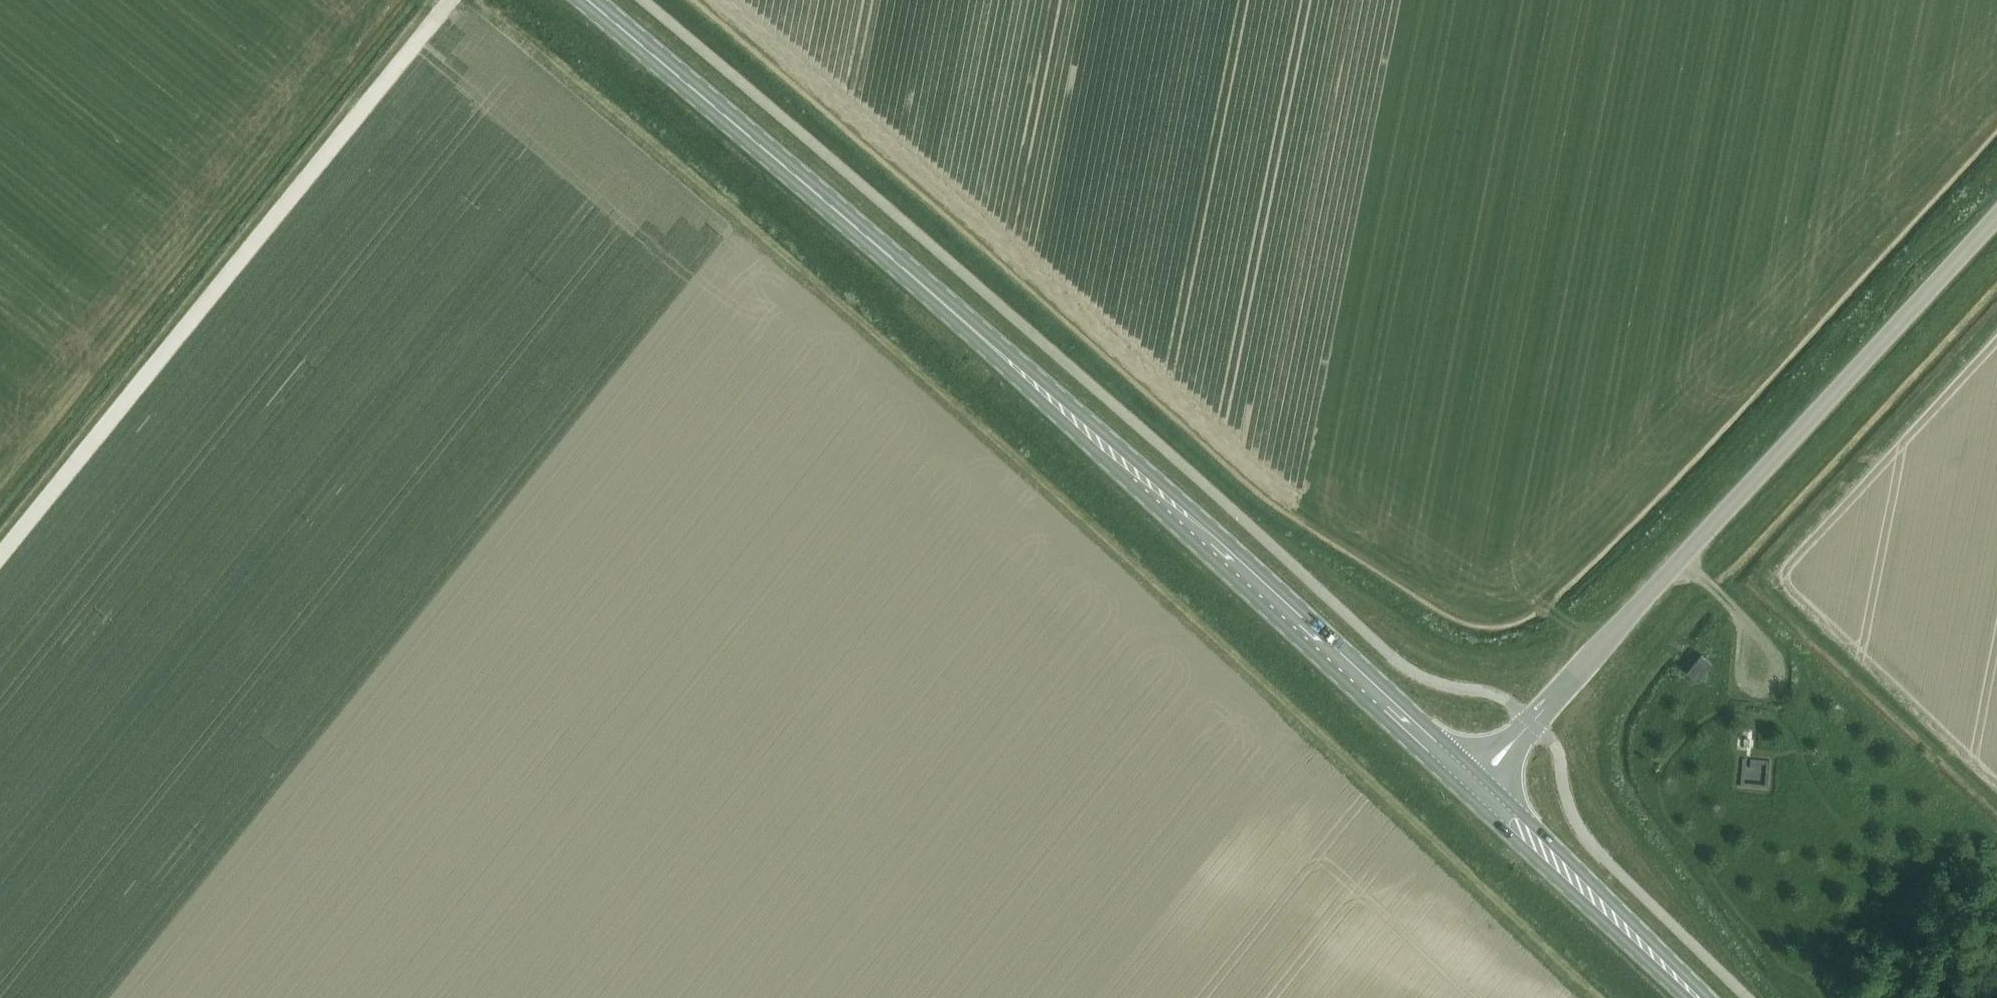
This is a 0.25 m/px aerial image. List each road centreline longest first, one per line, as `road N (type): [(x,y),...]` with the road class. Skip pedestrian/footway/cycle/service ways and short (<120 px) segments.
road 1 (primary): [(1470,783),(836,213),(581,0)]
road 2 (unclassified): [(1470,783),(1996,218)]
road 3 (track): [(443,0),(308,186),(0,562)]
road 4 (primary): [(1697,997),(1470,783)]

